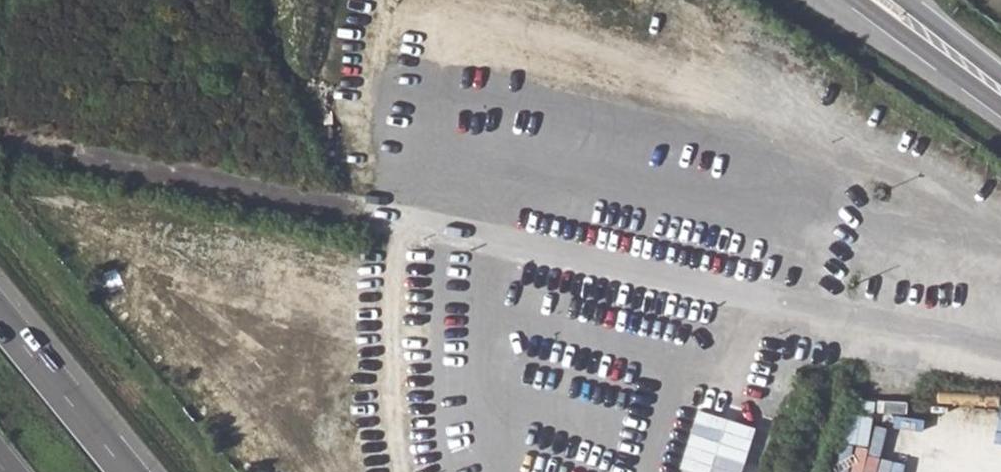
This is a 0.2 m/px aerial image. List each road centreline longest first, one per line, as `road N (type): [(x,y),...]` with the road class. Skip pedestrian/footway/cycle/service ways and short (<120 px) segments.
road 1 (trunk): [(128,471),(0,316)]
road 2 (secondary): [(1000,90),(883,0)]

